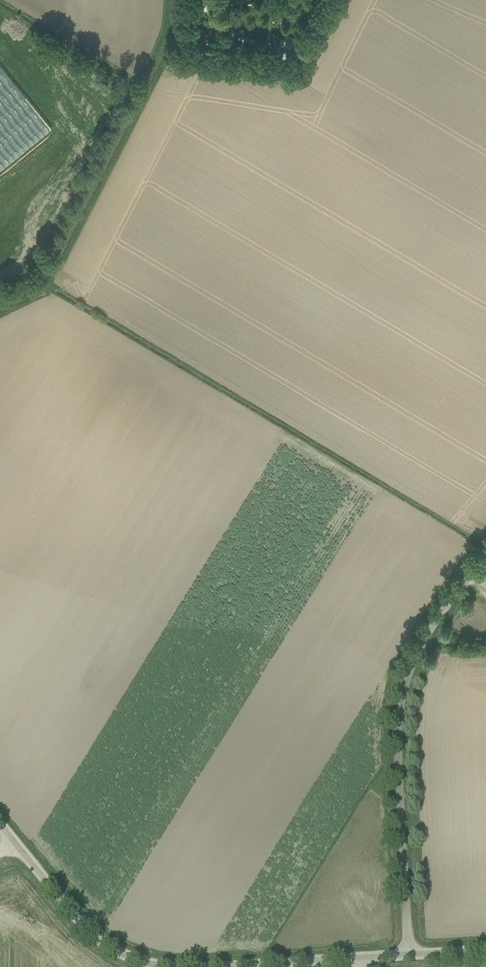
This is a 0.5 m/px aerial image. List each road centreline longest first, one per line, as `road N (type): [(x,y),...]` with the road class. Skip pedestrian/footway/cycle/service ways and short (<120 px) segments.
road 1 (track): [(407,955),(399,740),(404,689),(438,614),(485,558)]
road 2 (unclassified): [(485,950),(222,966)]
road 3 (unclassified): [(178,966),(117,953),(67,911),(0,830)]

